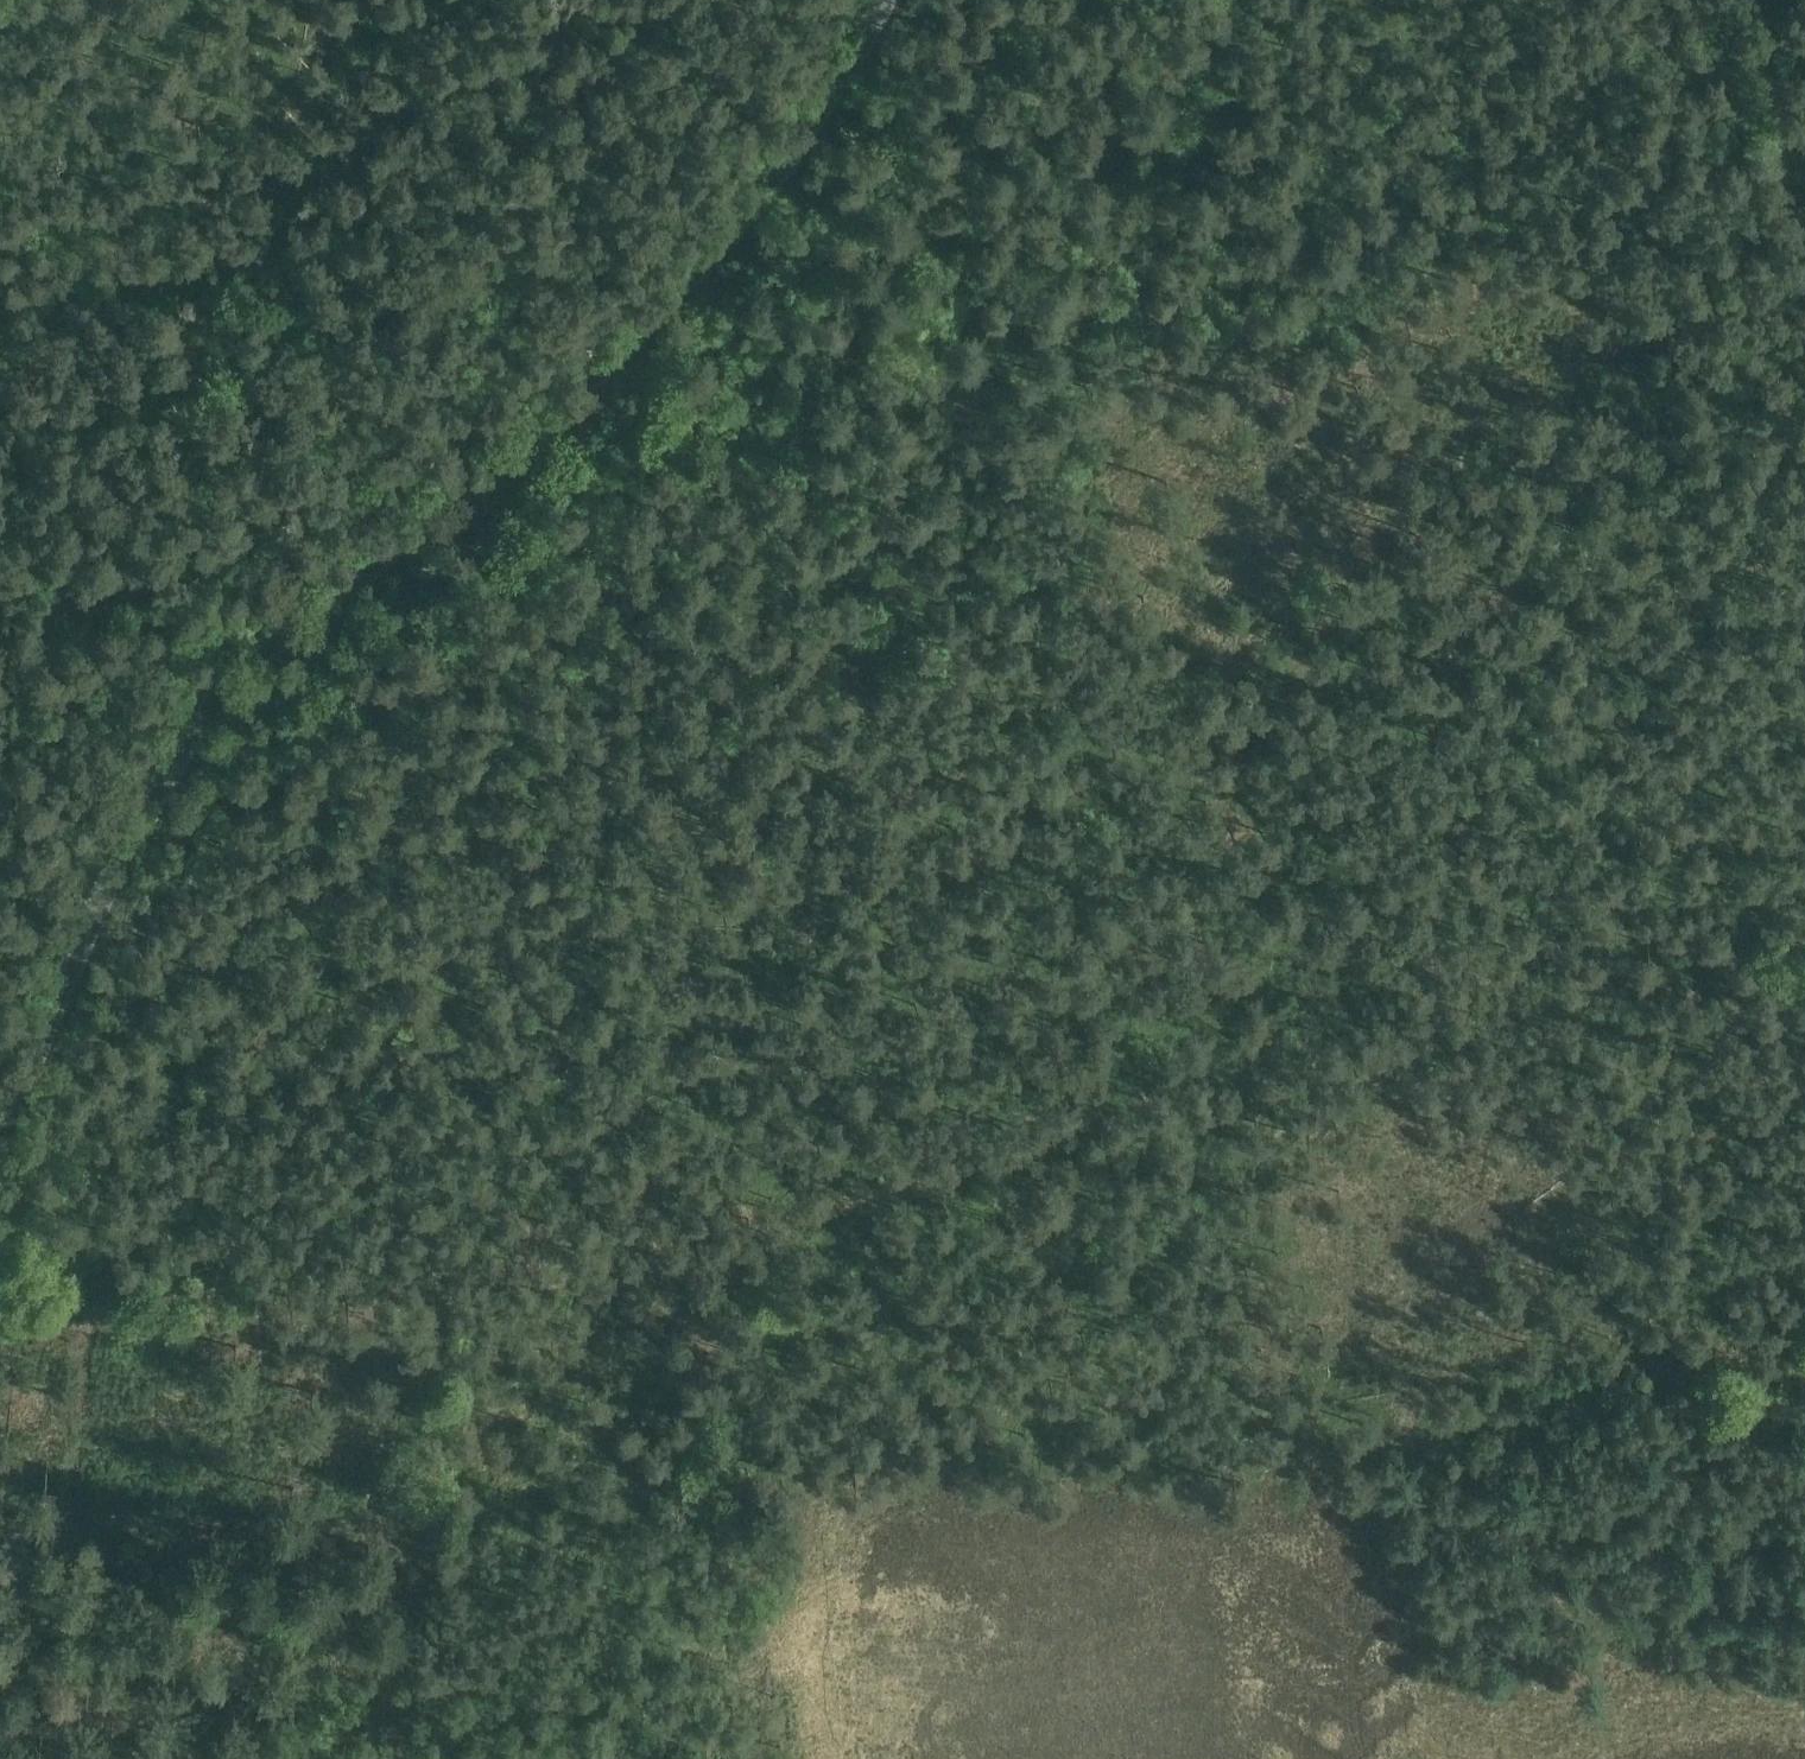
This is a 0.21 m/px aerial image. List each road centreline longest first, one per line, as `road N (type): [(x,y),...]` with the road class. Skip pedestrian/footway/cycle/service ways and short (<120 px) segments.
road 1 (tertiary): [(0,1138),(146,808),(188,733),(239,674),(482,473),(658,311),(803,131),(883,0)]
road 2 (track): [(1769,0),(1804,233)]

